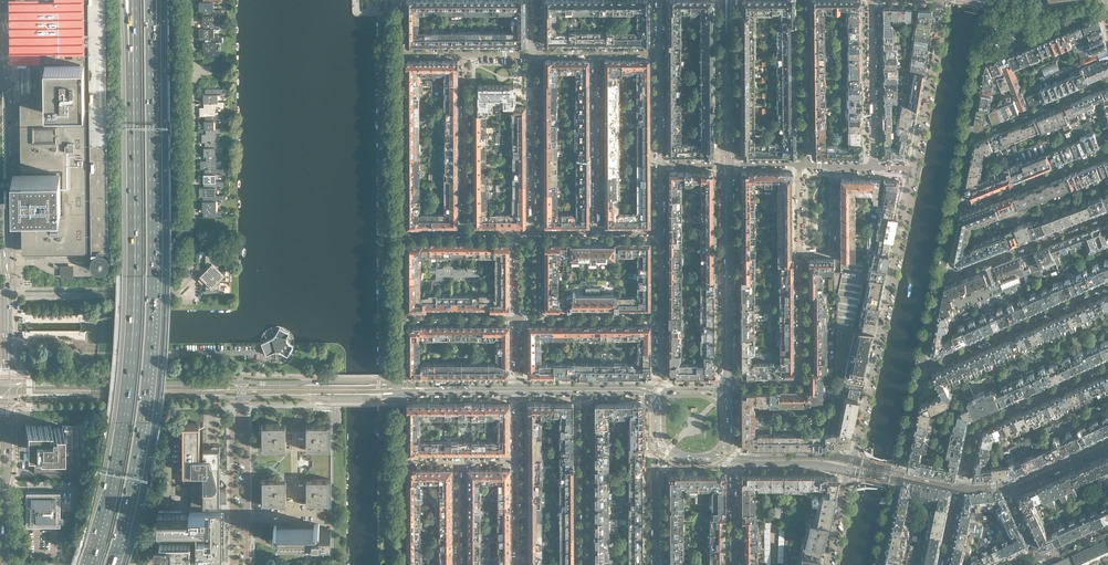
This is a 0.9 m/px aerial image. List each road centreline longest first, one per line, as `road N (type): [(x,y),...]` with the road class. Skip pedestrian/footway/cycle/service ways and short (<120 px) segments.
road 1 (motorway): [(111,564),(133,476),(150,337),(151,31)]
road 2 (motorway): [(133,62),(131,349),(92,564)]
road 3 (residential): [(914,169),(852,460)]
road 4 (tertiary): [(7,400),(241,398)]
road 5 (tertiary): [(241,382),(7,384)]
road 6 (residential): [(171,291),(188,274),(186,72)]
road 7 (residential): [(1107,365),(975,428),(961,490)]
road 8 (secondary): [(728,373),(727,165)]
road 9 (residential): [(922,363),(1107,284)]
road 10 (residential): [(800,252),(800,375),(737,379),(728,373)]
road 11 (tertiary): [(6,262),(0,74)]
road 12 (residential): [(397,52),(399,233)]
road 13 (residential): [(464,53),(465,233)]
road 14 (residential): [(596,52),(597,232)]
road 15 (residential): [(533,232),(533,52)]
road 16 (residential): [(1107,214),(941,274)]
road 17 (residential): [(969,135),(980,60),(1072,24)]
road 18 (residential): [(944,0),(914,169)]
road 19 (residential): [(873,167),(871,0)]
road 20 (residential): [(583,398),(584,564)]
road 21 (secondary): [(727,165),(726,0)]
road 22 (unclassified): [(6,292),(171,291)]
road 23 (residential): [(800,164),(802,0)]
road 24 (unclassified): [(5,564),(7,400)]
road 25 (residential): [(955,205),(1107,151)]
road 26 (tertiary): [(241,398),(397,395)]
road 27 (tertiary): [(396,384),(241,382)]
road 28 (residential): [(1107,79),(969,135)]
road 29 (tertiary): [(852,460),(741,456),(727,441)]
road 30 (residential): [(660,319),(538,319)]
road 31 (tertiary): [(517,385),(396,384)]
road 32 (tertiary): [(397,395),(517,393)]

